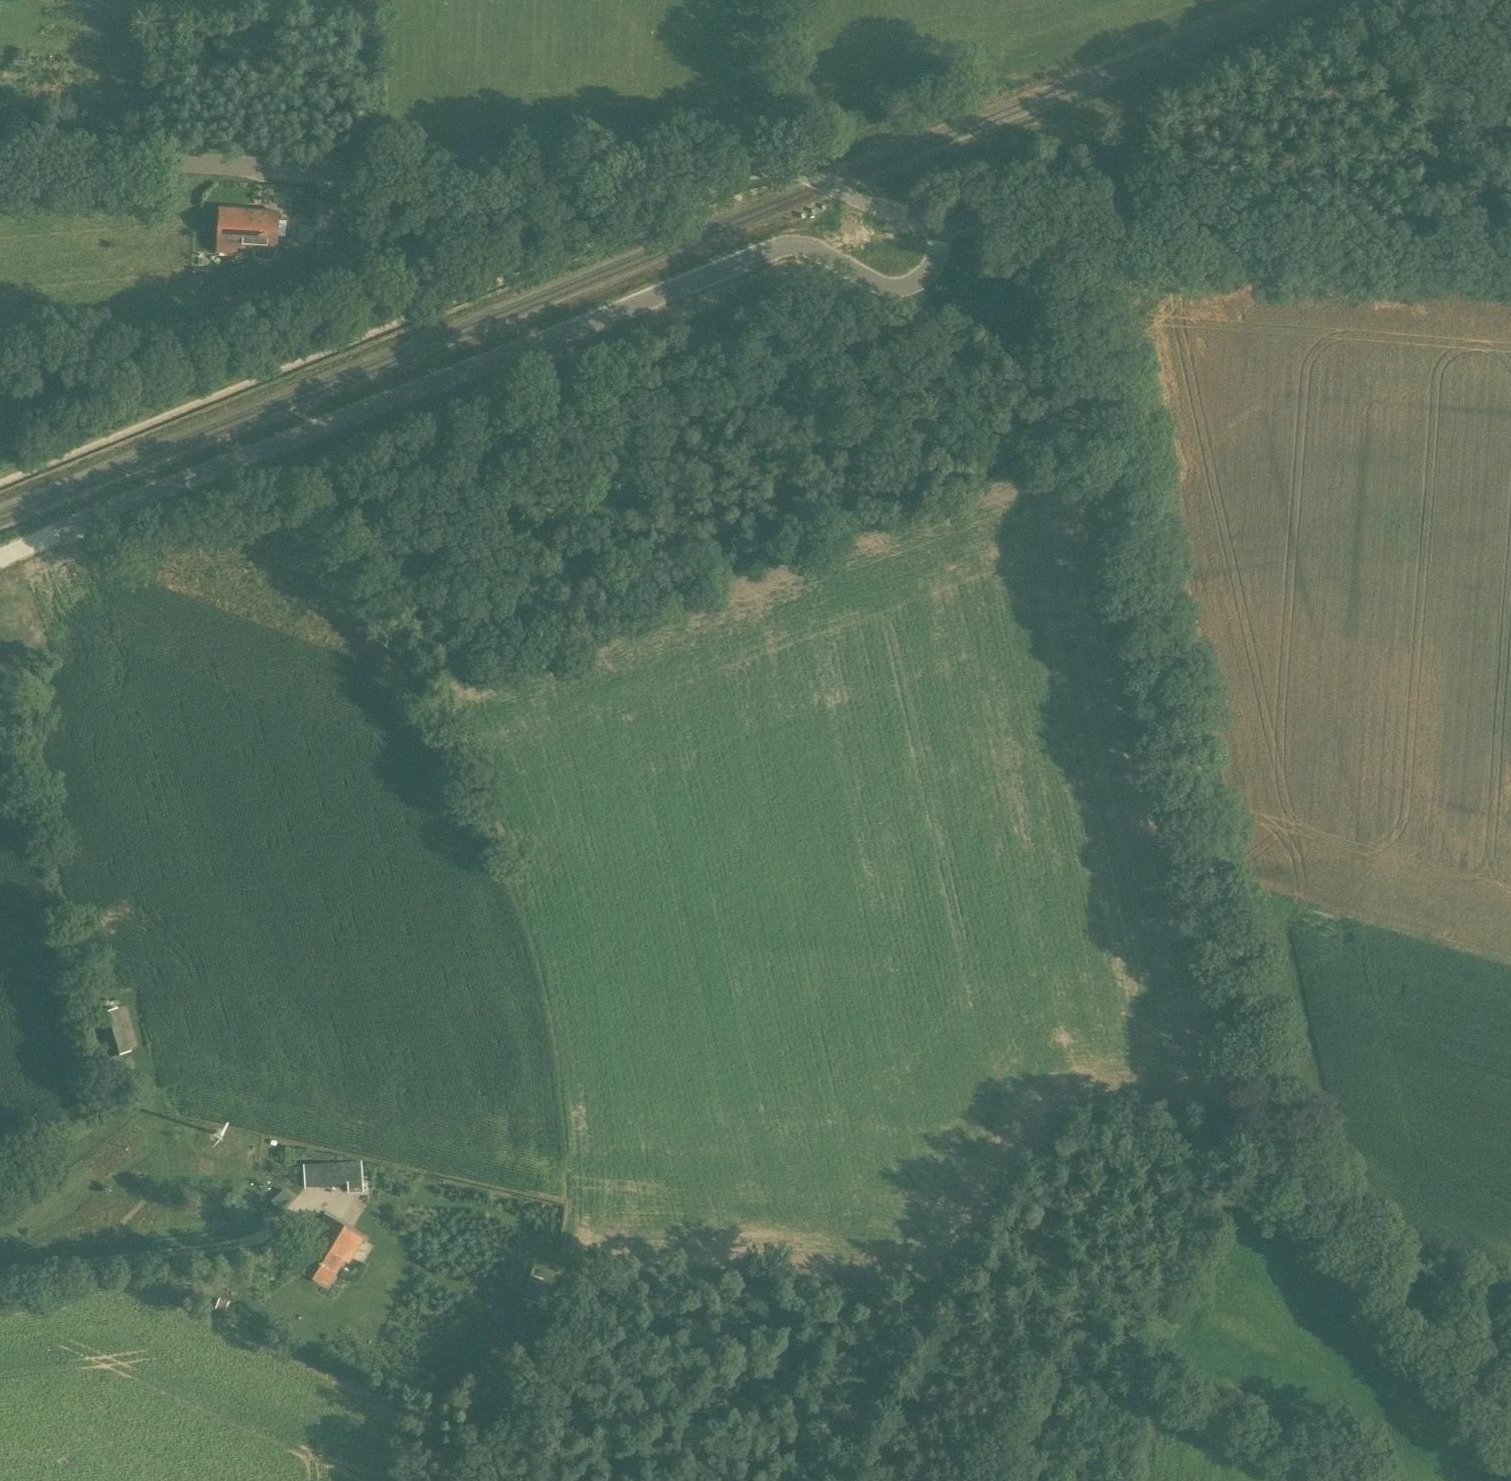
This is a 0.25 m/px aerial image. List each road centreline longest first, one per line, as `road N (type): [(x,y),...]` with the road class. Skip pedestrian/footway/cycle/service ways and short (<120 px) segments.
road 1 (unclassified): [(0,560),(749,253),(804,251),(885,293),(917,295),(934,273),(947,220)]
road 2 (tertiary): [(947,220),(789,173),(612,179),(0,155)]
road 3 (tertiary): [(1510,249),(947,220)]

